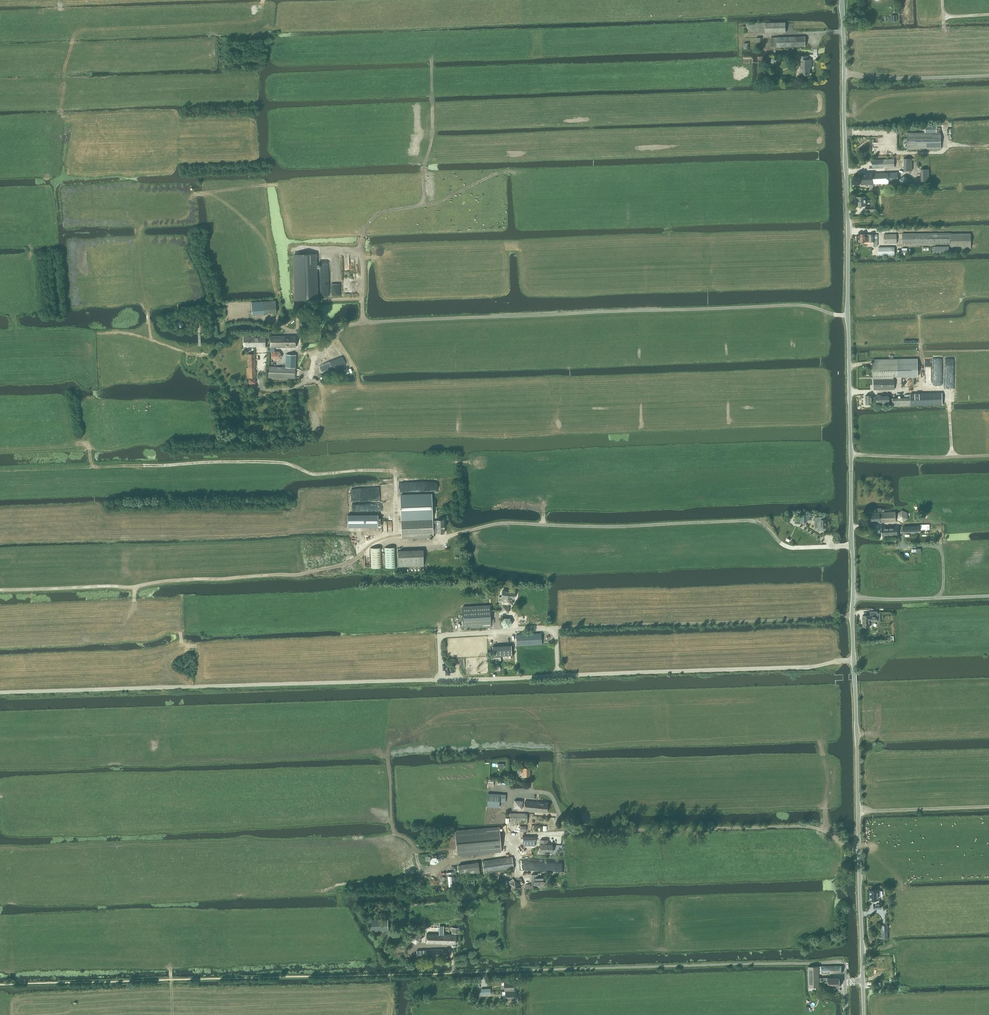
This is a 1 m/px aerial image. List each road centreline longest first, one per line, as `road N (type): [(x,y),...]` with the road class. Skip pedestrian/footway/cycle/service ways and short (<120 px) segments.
road 1 (tertiary): [(863,980),(843,0)]
road 2 (unclassified): [(845,981),(837,962),(454,973)]
road 3 (track): [(372,543),(356,559),(303,573),(0,588)]
road 4 (track): [(953,457),(949,389),(922,390),(919,312)]
road 5 (track): [(845,135),(875,133),(908,153),(988,146)]
road 6 (track): [(988,455),(850,454)]

